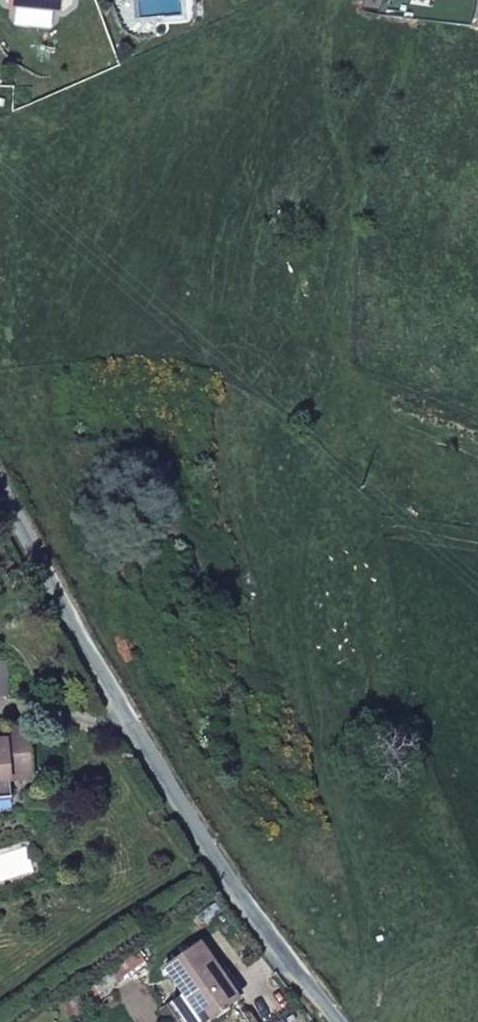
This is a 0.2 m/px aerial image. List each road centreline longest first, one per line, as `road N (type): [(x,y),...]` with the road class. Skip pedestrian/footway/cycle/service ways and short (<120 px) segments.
road 1 (residential): [(0,480),(178,800),(337,1021)]

